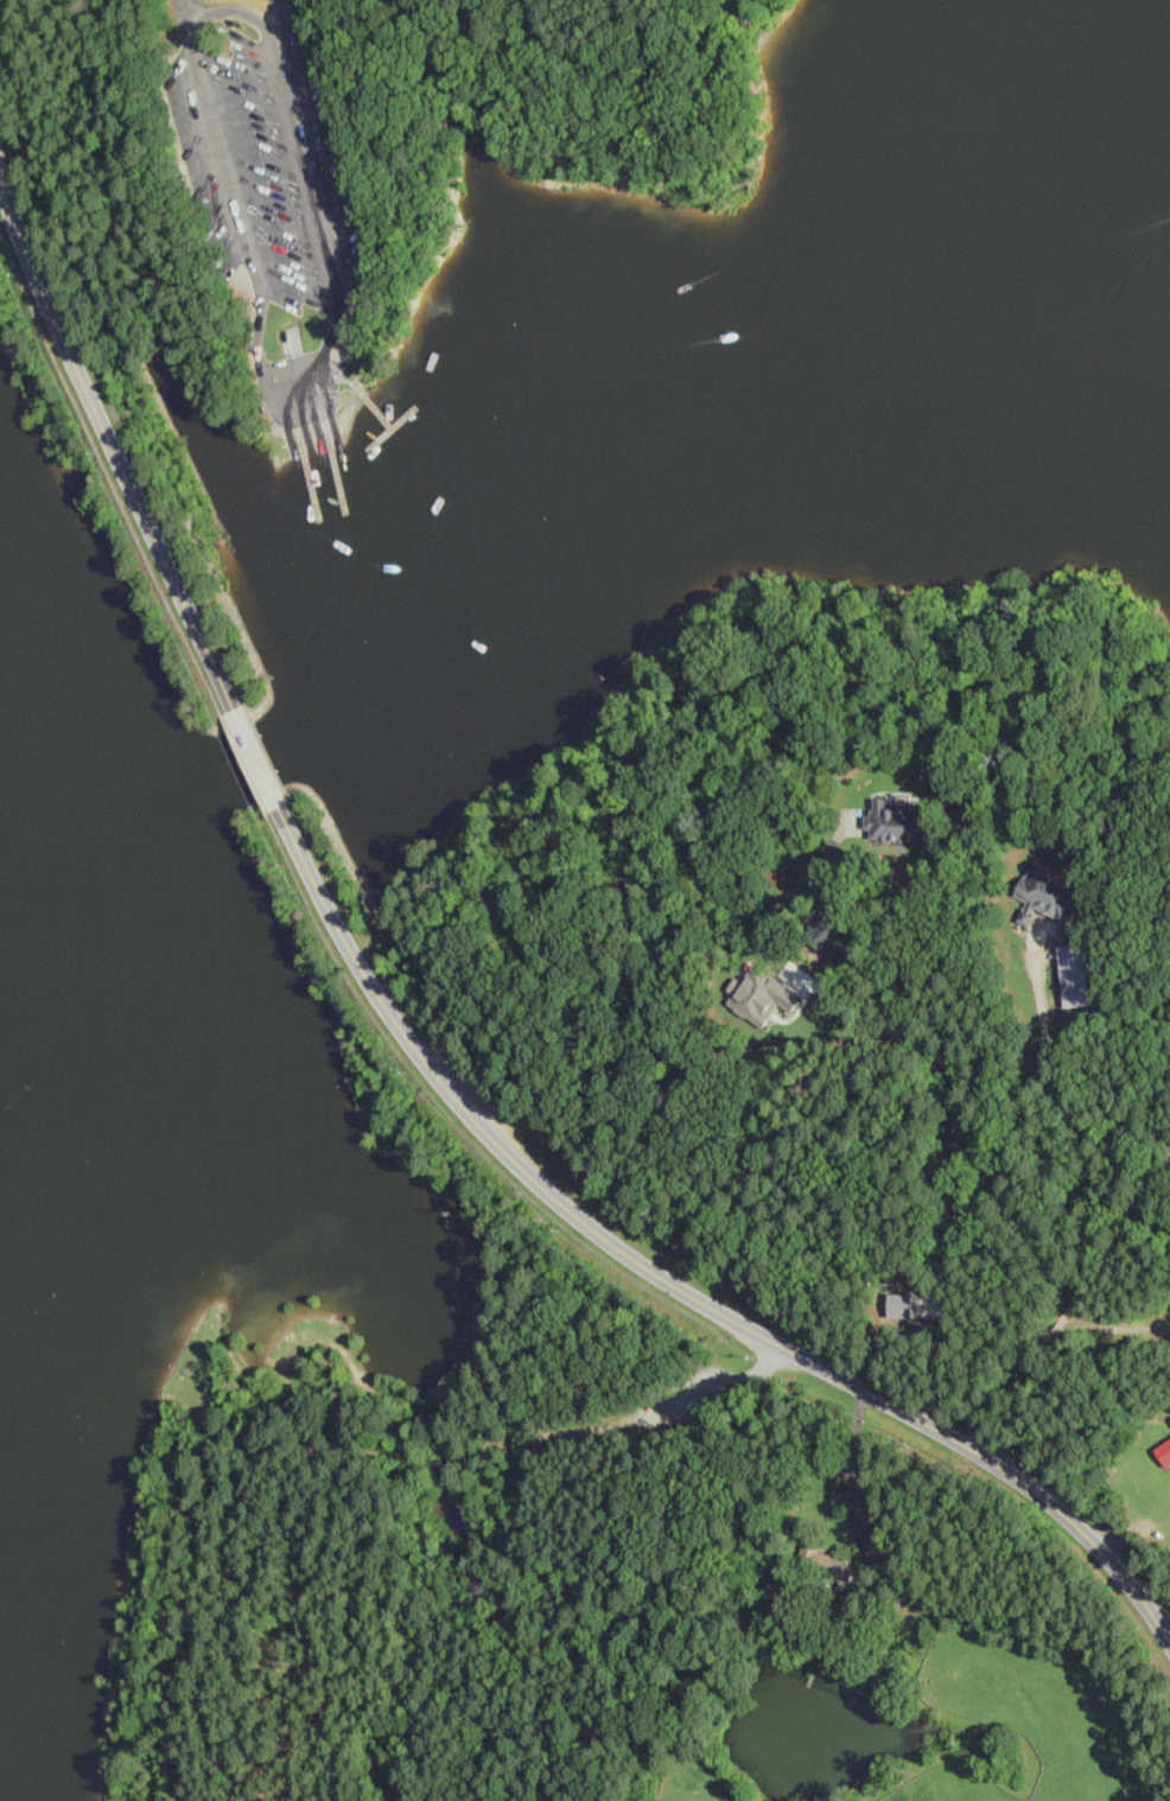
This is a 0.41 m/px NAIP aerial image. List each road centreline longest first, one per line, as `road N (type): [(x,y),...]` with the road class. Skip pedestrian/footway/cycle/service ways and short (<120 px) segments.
road 1 (secondary): [(1169,1639),(1134,1586),(1049,1500),(961,1440),(739,1323),(634,1256),(516,1160),(447,1087)]
road 2 (secondary): [(235,707),(49,303),(0,171)]
road 3 (secondary): [(447,1087),(351,947),(281,808)]

